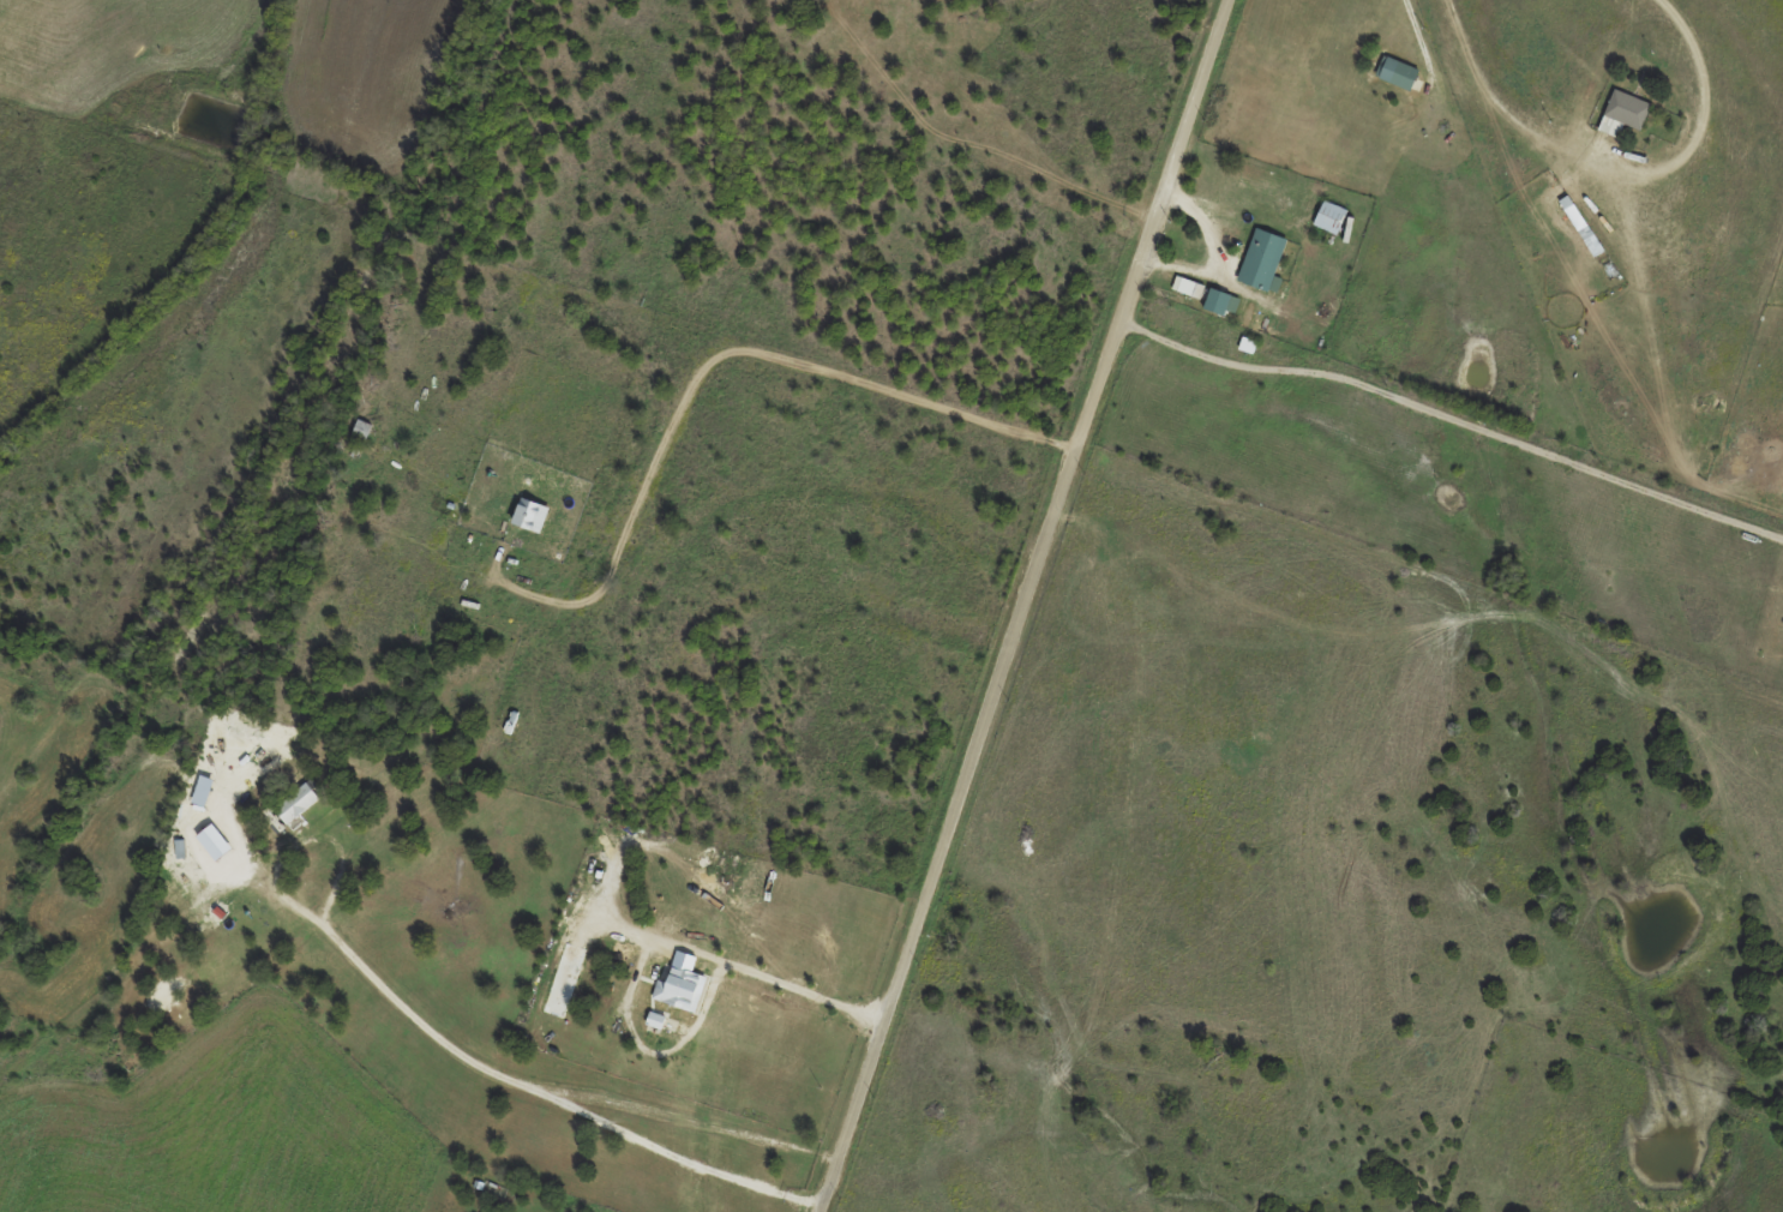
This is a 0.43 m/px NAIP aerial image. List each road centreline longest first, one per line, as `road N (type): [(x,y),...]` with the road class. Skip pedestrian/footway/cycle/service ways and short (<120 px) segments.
road 1 (residential): [(825,1211),(1234,0)]

